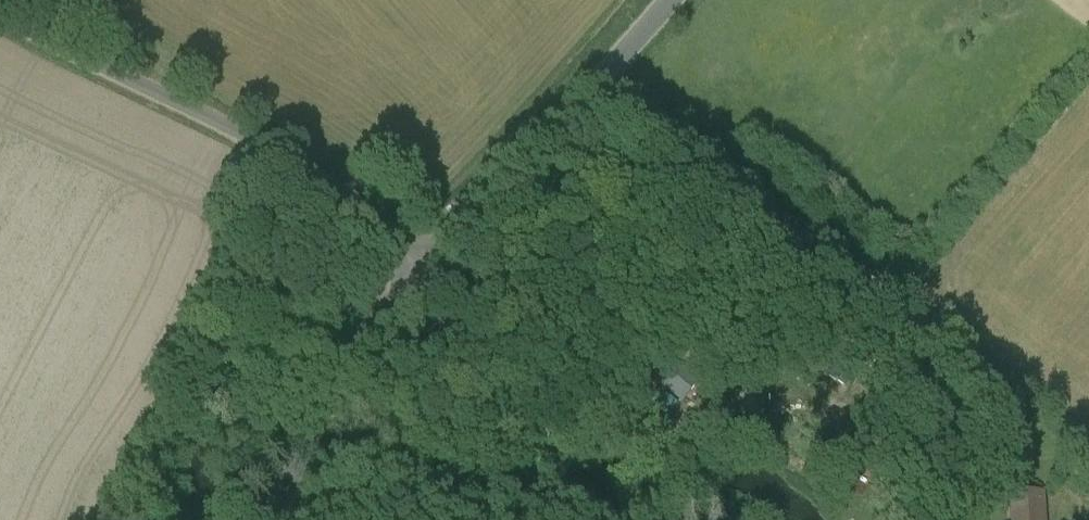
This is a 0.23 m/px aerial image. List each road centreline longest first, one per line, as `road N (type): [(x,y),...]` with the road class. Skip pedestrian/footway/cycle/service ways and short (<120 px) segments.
road 1 (unclassified): [(426,270),(263,140),(0,8)]
road 2 (unclassified): [(426,270),(656,0)]
road 3 (unclassified): [(278,519),(331,378),(426,270)]

